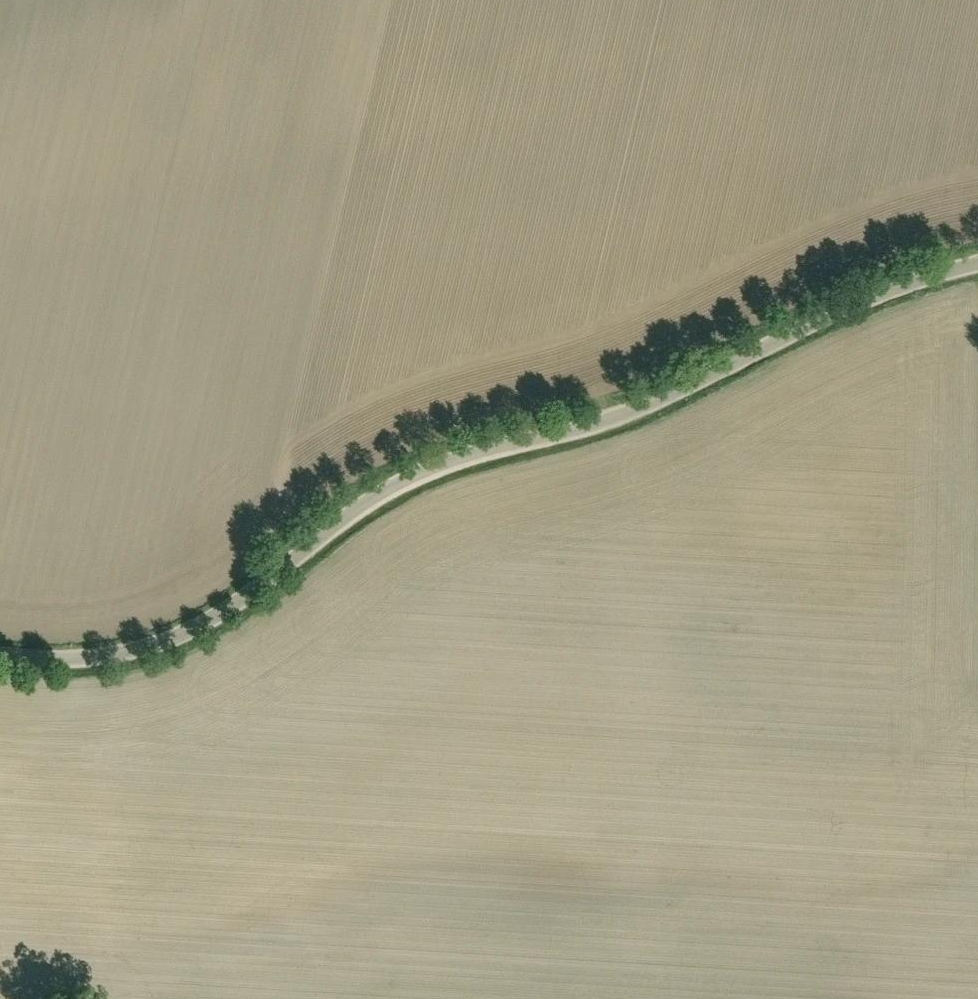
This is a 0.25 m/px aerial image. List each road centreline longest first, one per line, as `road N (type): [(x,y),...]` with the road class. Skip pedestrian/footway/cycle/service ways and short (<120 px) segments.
road 1 (unclassified): [(0,655),(81,658),(165,640),(219,614),(351,512),(421,471),(629,412),(861,302),(977,264)]

